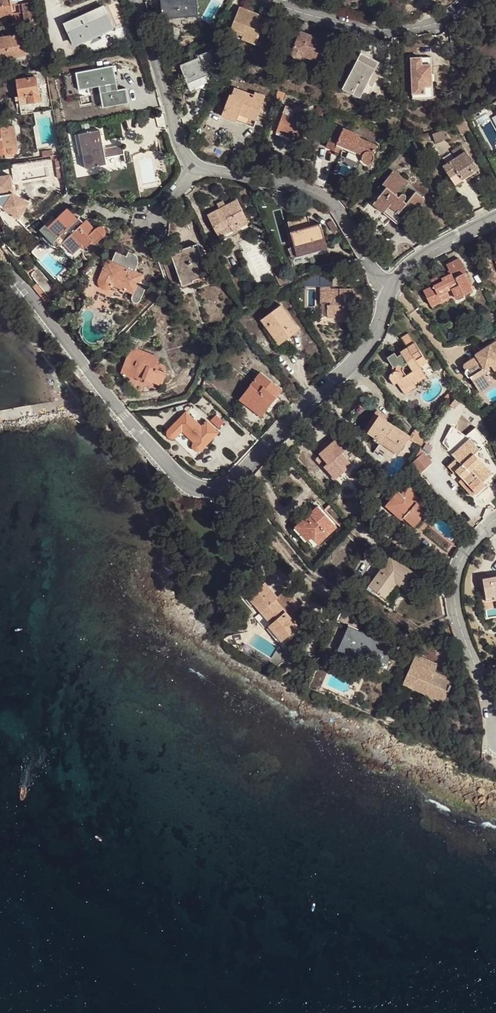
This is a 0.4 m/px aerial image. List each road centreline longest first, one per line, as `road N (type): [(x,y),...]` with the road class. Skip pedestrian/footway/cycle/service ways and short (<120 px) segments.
road 1 (residential): [(0,259),(182,485),(206,493),(232,480),(360,356),(383,290)]
road 2 (residential): [(383,290),(324,199),(193,170)]
road 3 (residential): [(495,518),(459,556),(453,583),(453,614),(495,720)]
road 4 (residential): [(262,0),(364,30),(421,27),(466,0)]
road 5 (residential): [(193,170),(136,0)]
road 6 (residential): [(383,290),(495,221)]

